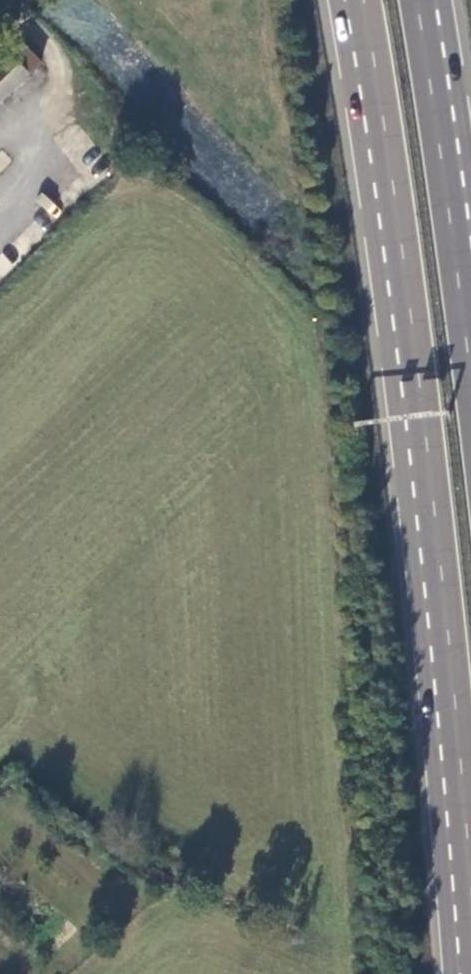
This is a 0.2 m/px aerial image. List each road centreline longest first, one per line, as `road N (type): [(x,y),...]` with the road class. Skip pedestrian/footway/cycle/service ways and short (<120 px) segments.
road 1 (trunk): [(356,0),(434,578),(468,973)]
road 2 (trunk): [(470,313),(425,0)]

